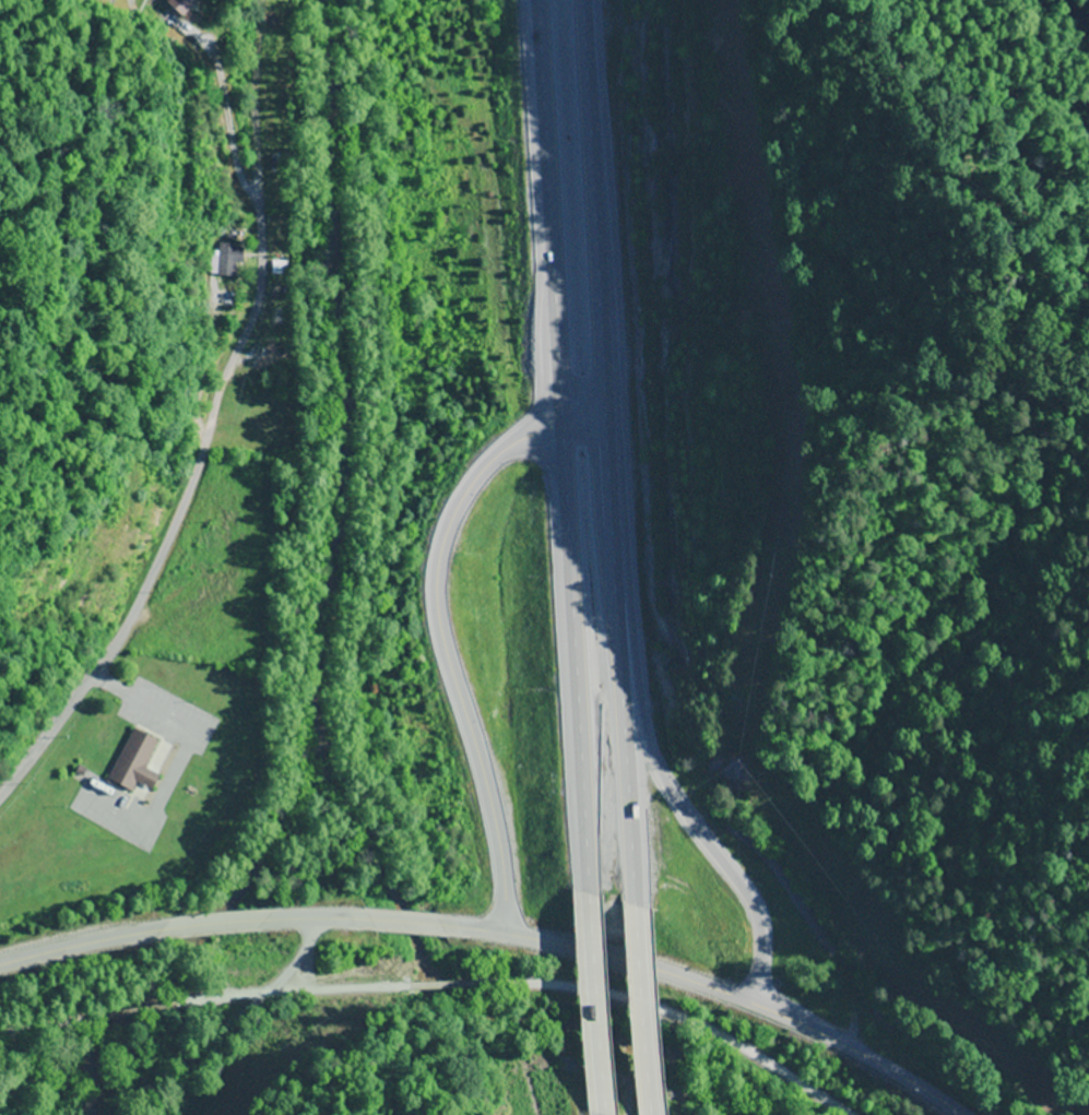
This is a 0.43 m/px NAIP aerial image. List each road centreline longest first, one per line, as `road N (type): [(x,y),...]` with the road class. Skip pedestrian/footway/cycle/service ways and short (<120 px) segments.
road 1 (trunk): [(630,921),(576,0)]
road 2 (trunk): [(535,0),(589,918)]
road 3 (residential): [(0,811),(109,666),(159,564),(259,296),(255,0)]
road 4 (secondary): [(767,1013),(613,962),(362,923),(182,930),(0,971)]
road 5 (trunk): [(602,447),(526,451),(501,461),(459,514),(443,562),(448,642),(497,806),(525,946)]
road 6 (trunk): [(767,1013),(768,956),(746,899),(676,811),(650,757),(613,634)]
road 7 (residential): [(319,922),(306,951),(218,1039),(163,1114)]
road 8 (tertiary): [(954,1114),(767,1013)]
road 9 (trunk): [(644,1095),(630,921)]
road 10 (trunk): [(589,918),(597,1080)]

